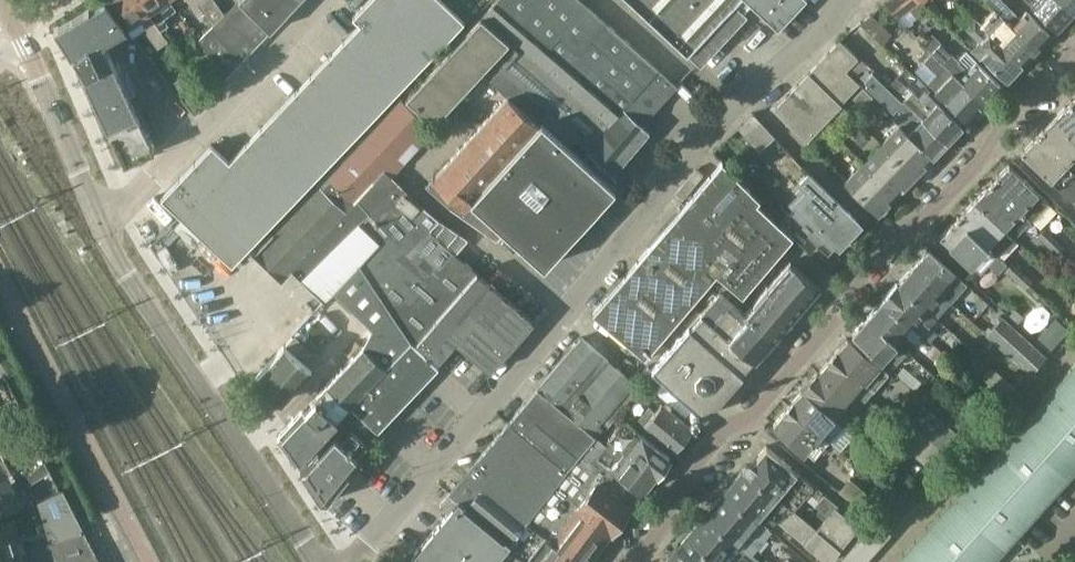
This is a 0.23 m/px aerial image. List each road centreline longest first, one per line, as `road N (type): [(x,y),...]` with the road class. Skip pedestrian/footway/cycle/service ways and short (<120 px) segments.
road 1 (residential): [(850,0),(838,23),(710,138),(568,298),(351,561)]
road 2 (residential): [(631,561),(679,502),(712,441),(757,409),(1074,49)]
road 3 (tertiary): [(321,561),(103,223)]
road 4 (residential): [(103,223),(324,0)]
road 5 (tertiary): [(103,223),(9,12)]

